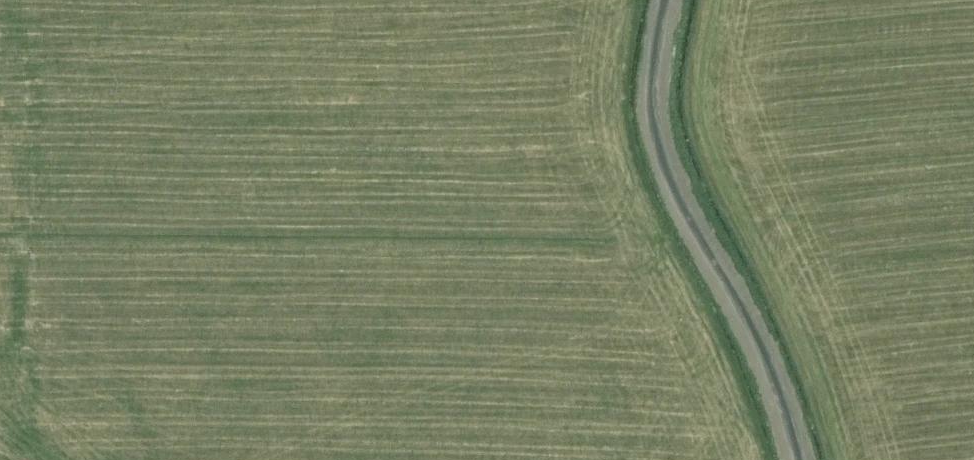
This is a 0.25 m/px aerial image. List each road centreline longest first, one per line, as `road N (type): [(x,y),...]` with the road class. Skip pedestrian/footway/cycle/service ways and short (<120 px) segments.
road 1 (unclassified): [(799,459),(767,360),(679,202),(655,135),(653,56),(664,0)]

